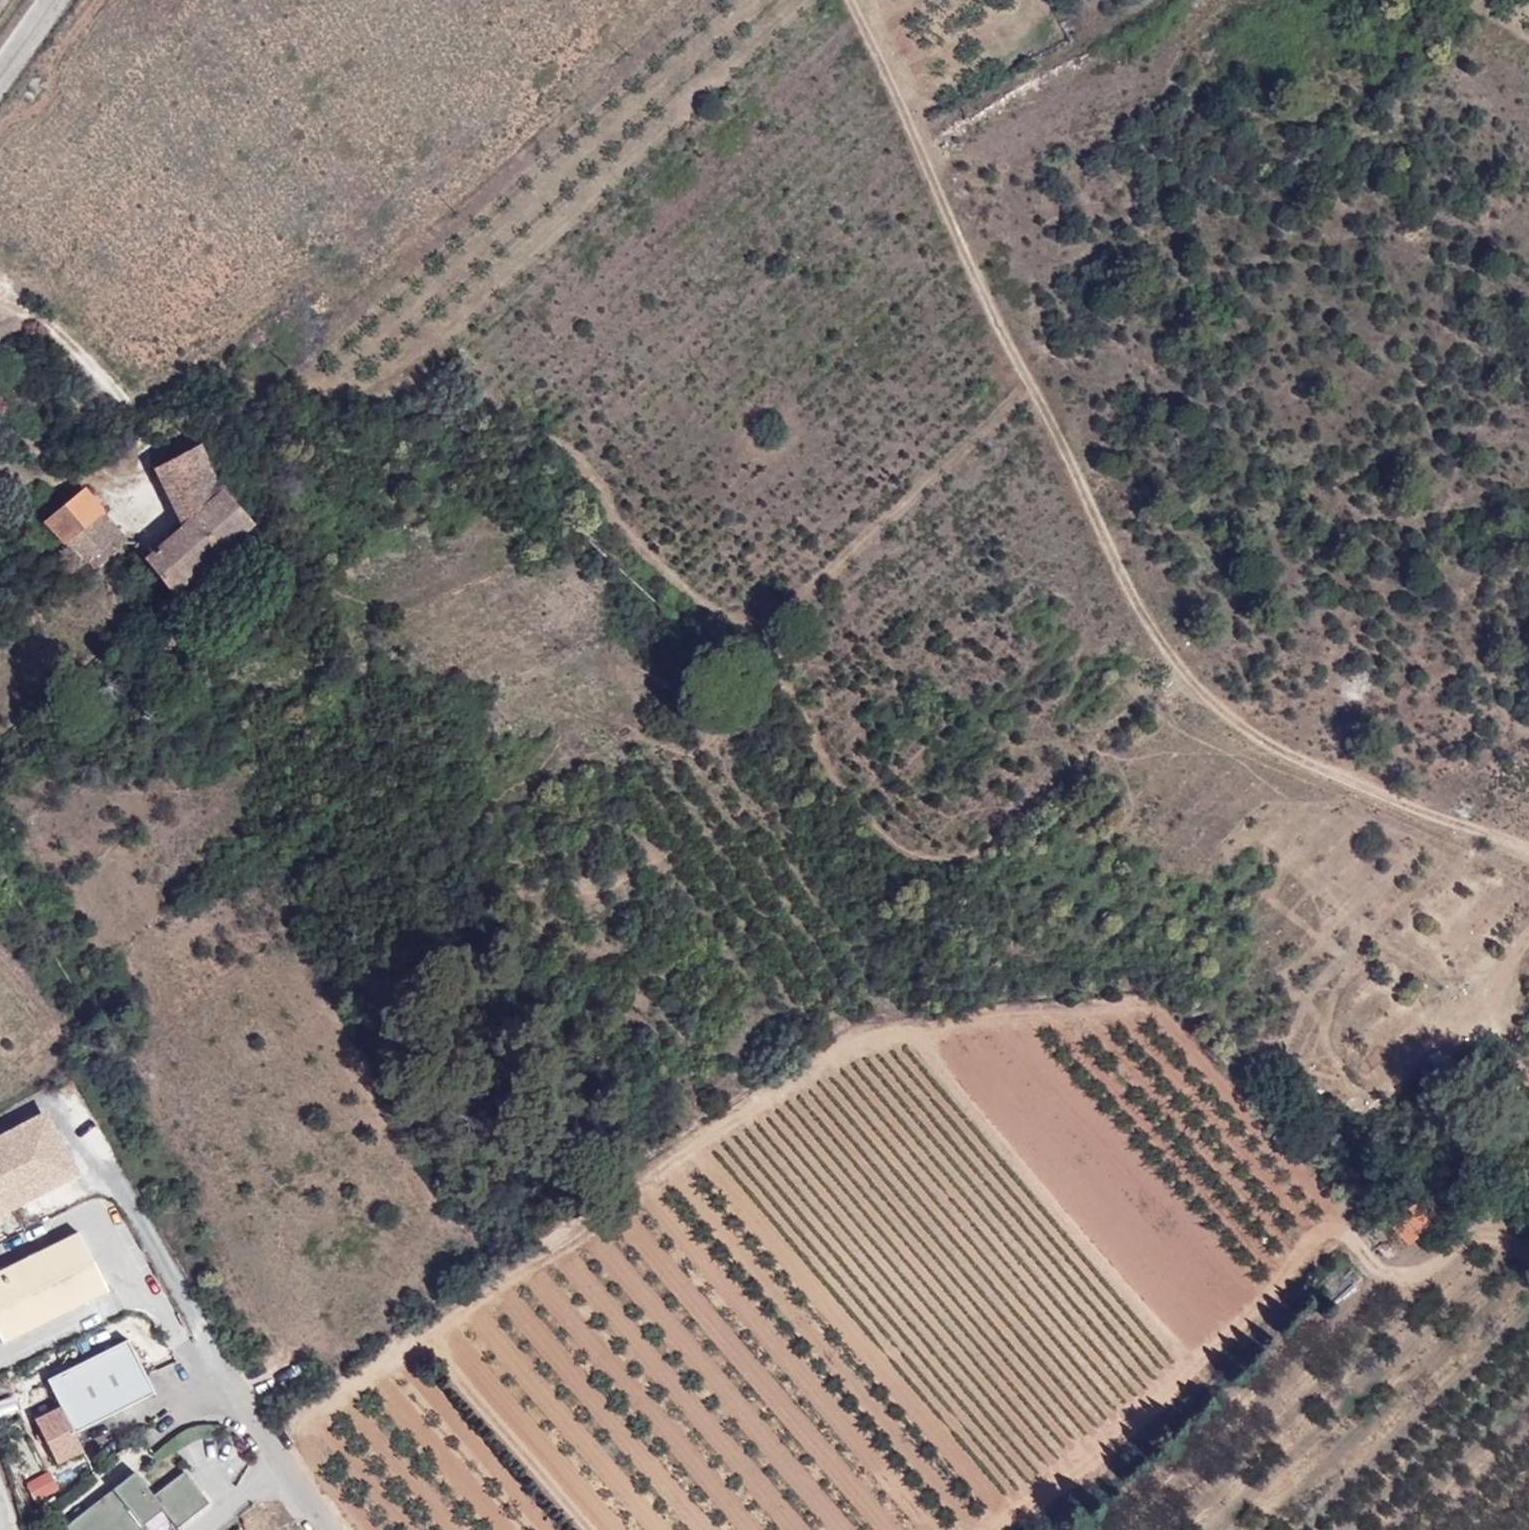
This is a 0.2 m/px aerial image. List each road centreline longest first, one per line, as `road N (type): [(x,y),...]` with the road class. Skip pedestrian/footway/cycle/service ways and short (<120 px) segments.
road 1 (residential): [(328,1529),(200,1344)]

